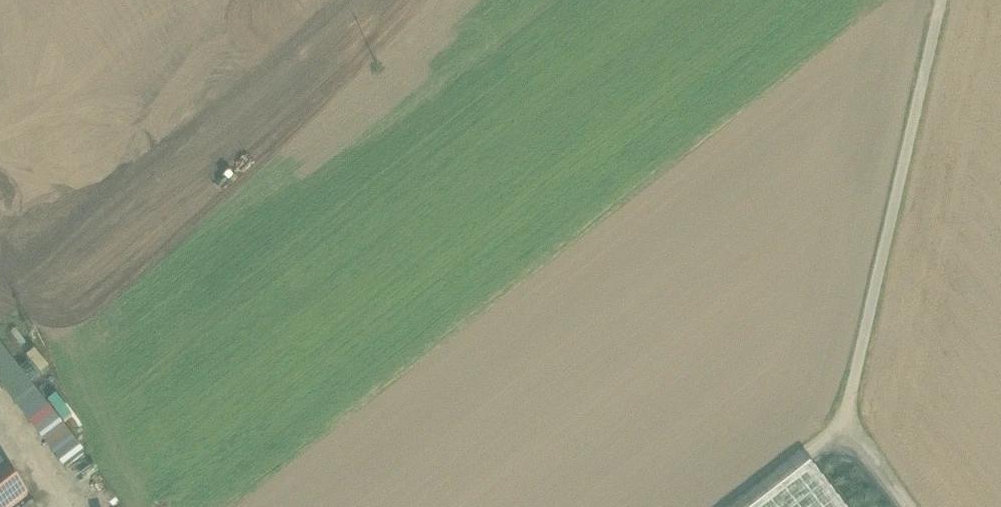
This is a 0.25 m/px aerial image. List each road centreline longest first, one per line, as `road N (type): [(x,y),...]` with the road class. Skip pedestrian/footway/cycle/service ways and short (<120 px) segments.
road 1 (track): [(946,0),(854,438),(761,506)]

